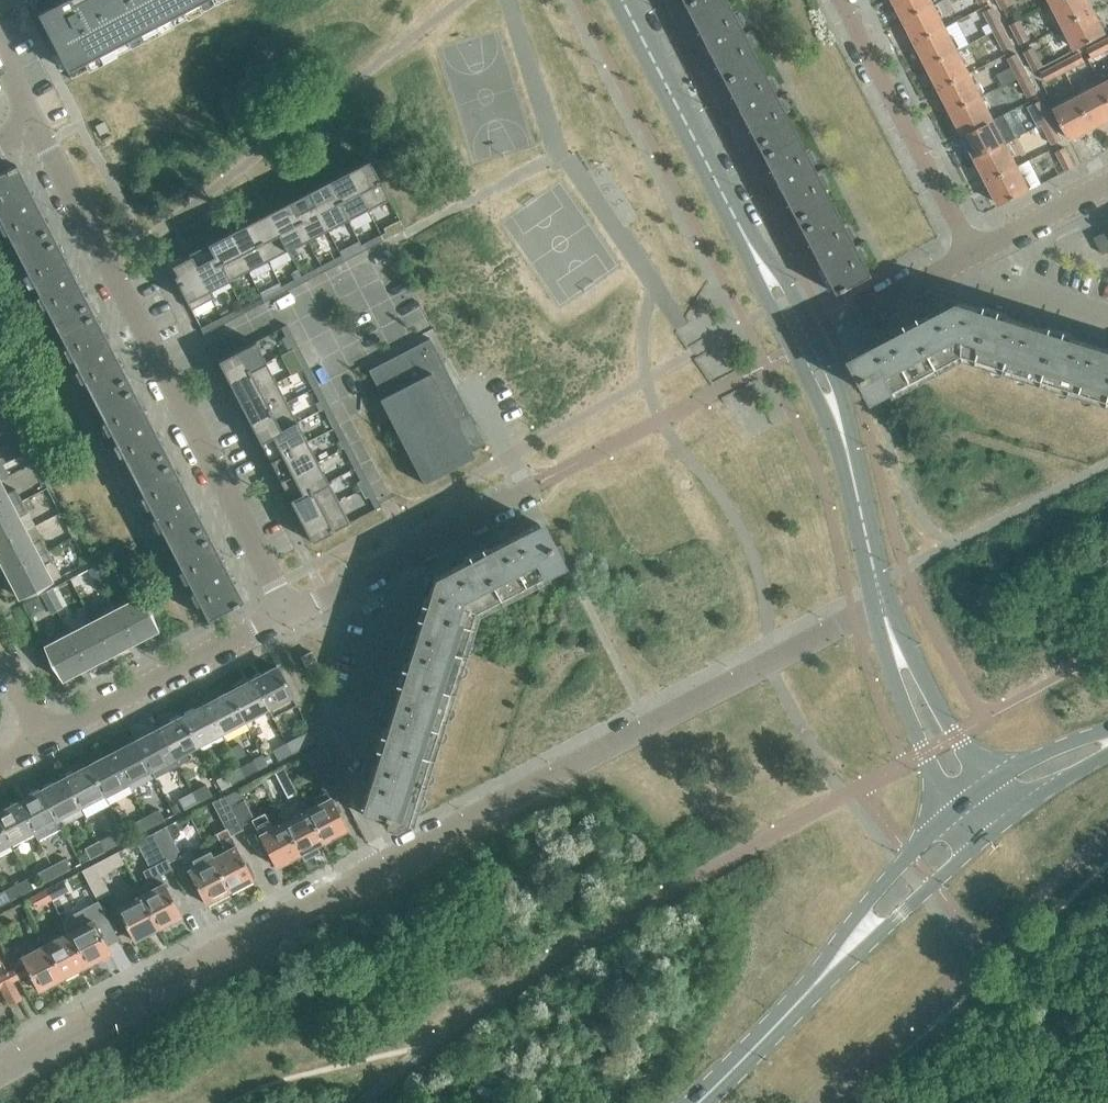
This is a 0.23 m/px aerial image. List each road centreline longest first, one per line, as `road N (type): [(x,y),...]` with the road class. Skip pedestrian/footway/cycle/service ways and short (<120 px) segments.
road 1 (residential): [(885,607),(648,723),(325,908),(0,1070)]
road 2 (residential): [(289,615),(37,125)]
road 3 (tertiary): [(805,341),(621,0)]
road 4 (residential): [(972,253),(841,0)]
road 5 (secondary): [(954,811),(861,910),(774,1026)]
road 6 (tertiary): [(885,607),(848,444),(805,341)]
road 7 (residential): [(43,737),(289,615)]
road 8 (secondary): [(774,1026),(794,1018),(978,845)]
road 9 (residential): [(376,738),(362,710),(417,575),(406,554)]
road 10 (residential): [(805,341),(972,253)]
road 11 (tertiary): [(899,656),(893,673),(954,811)]
road 12 (tertiary): [(993,781),(916,663),(899,656)]
road 13 (residential): [(972,253),(1107,182)]
road 14 (residential): [(406,554),(527,491)]
road 15 (residential): [(289,615),(406,554)]
road 16 (secondary): [(1107,730),(993,781)]

